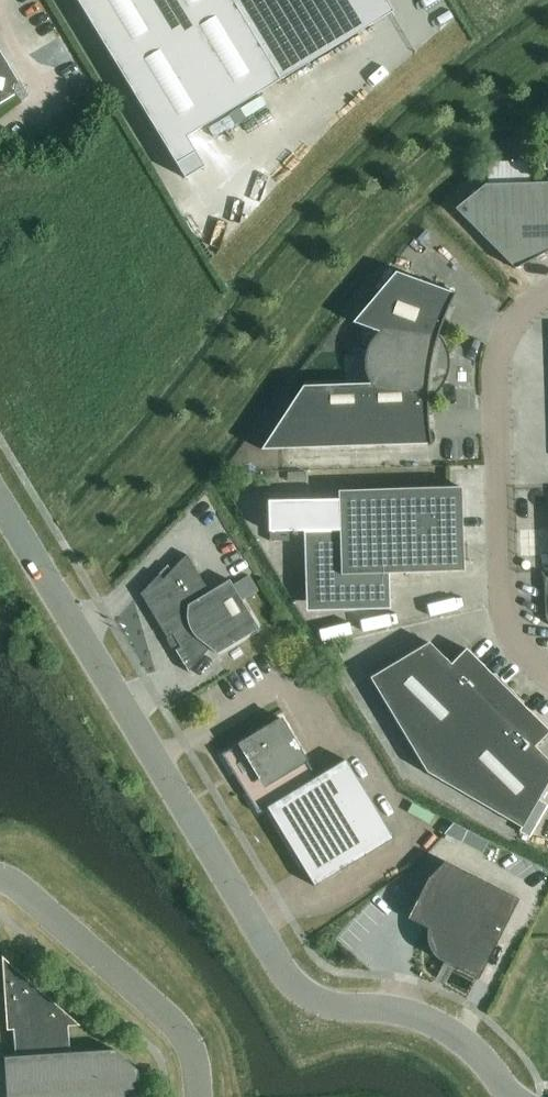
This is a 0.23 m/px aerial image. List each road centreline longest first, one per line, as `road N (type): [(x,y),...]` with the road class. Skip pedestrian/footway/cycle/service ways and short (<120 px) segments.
road 1 (residential): [(507,1096),(483,1058),(429,1022),(340,1007),(285,973),(0,502)]
road 2 (residential): [(547,299),(515,319),(497,366),(505,614),(517,643),(547,674)]
road 3 (residential): [(0,878),(179,1030),(197,1096)]

